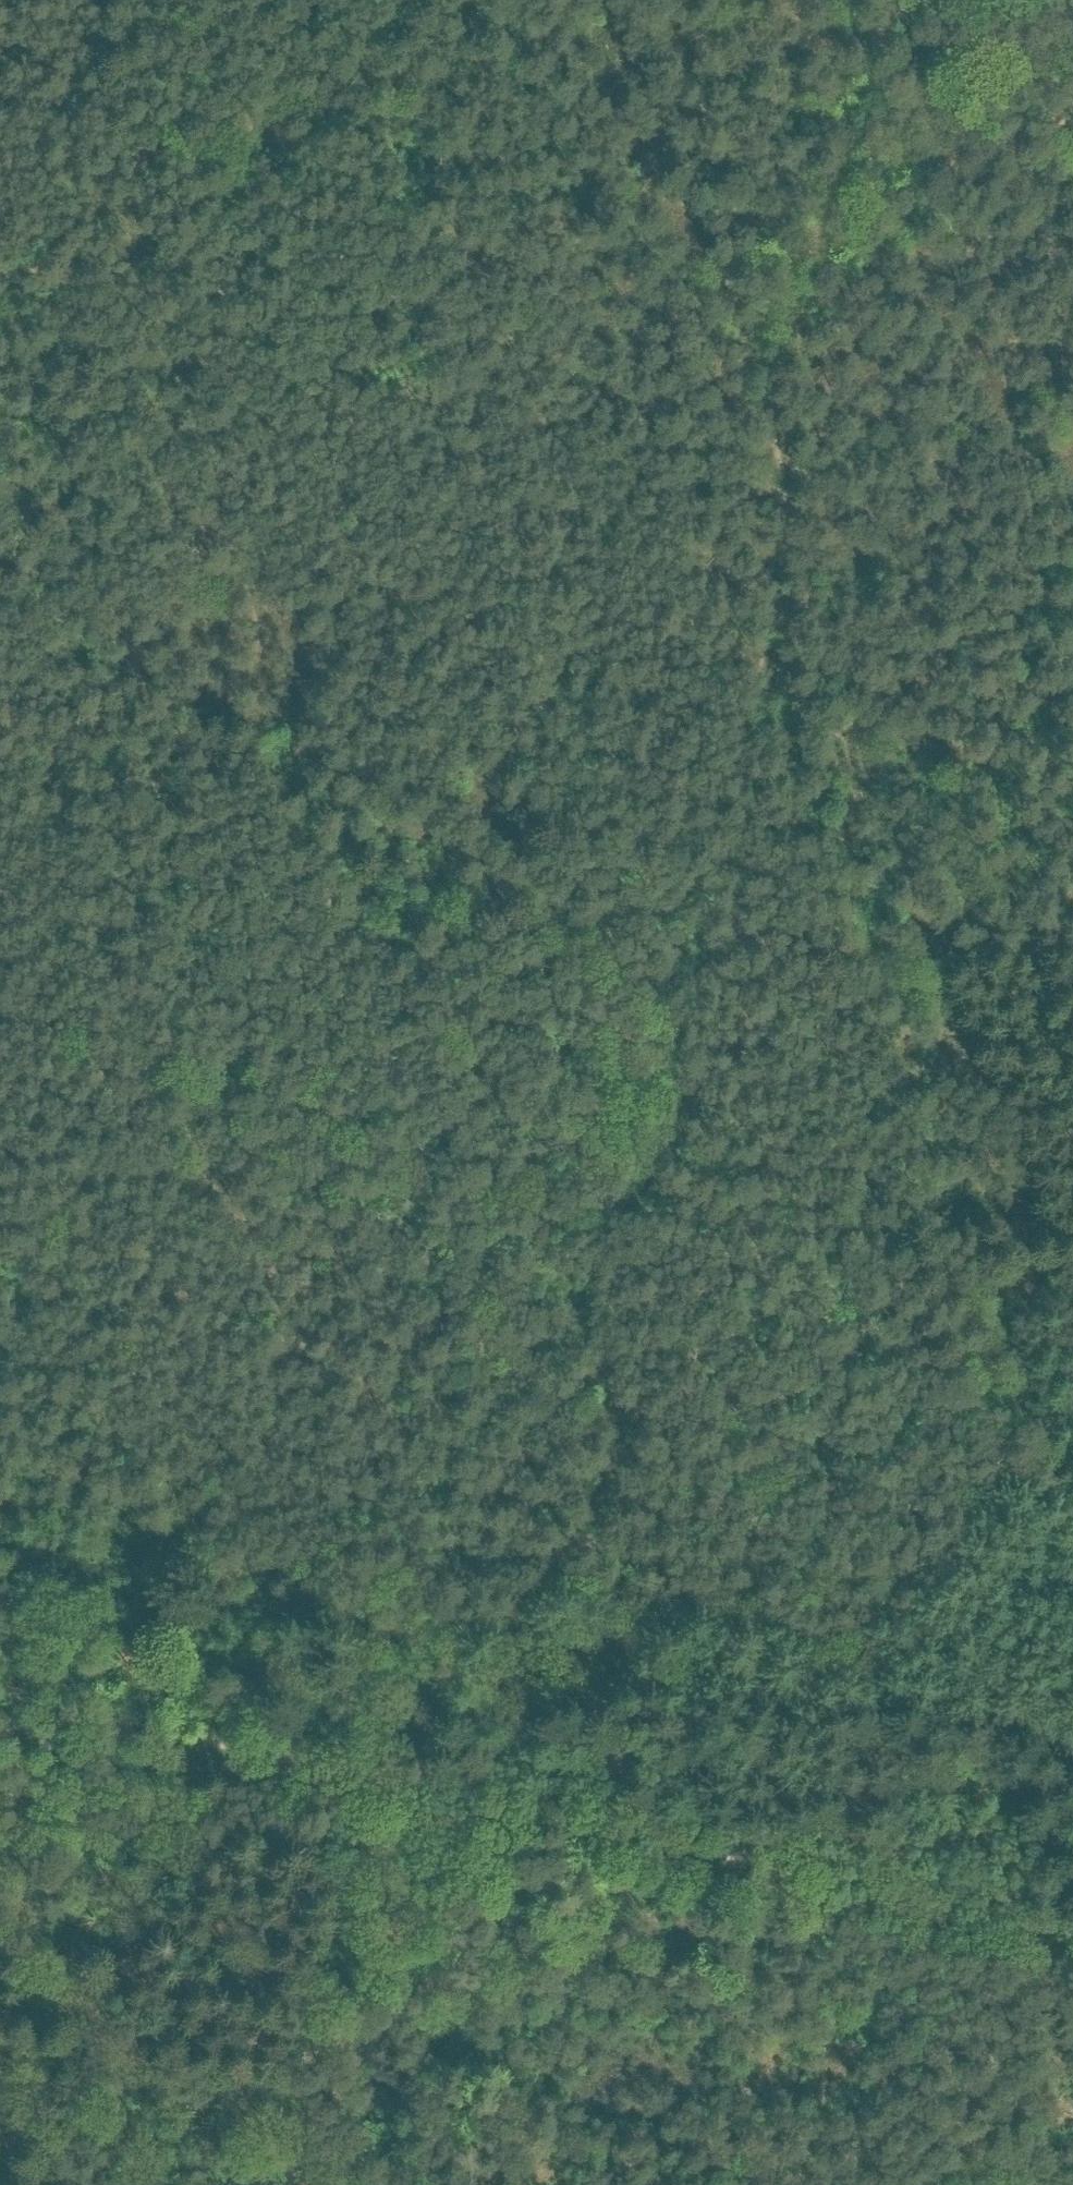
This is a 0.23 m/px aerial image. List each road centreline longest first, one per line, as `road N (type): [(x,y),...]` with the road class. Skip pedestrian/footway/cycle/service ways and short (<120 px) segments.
road 1 (track): [(1072,1957),(317,1782),(201,1769)]
road 2 (track): [(201,1769),(75,1757),(0,1730)]

